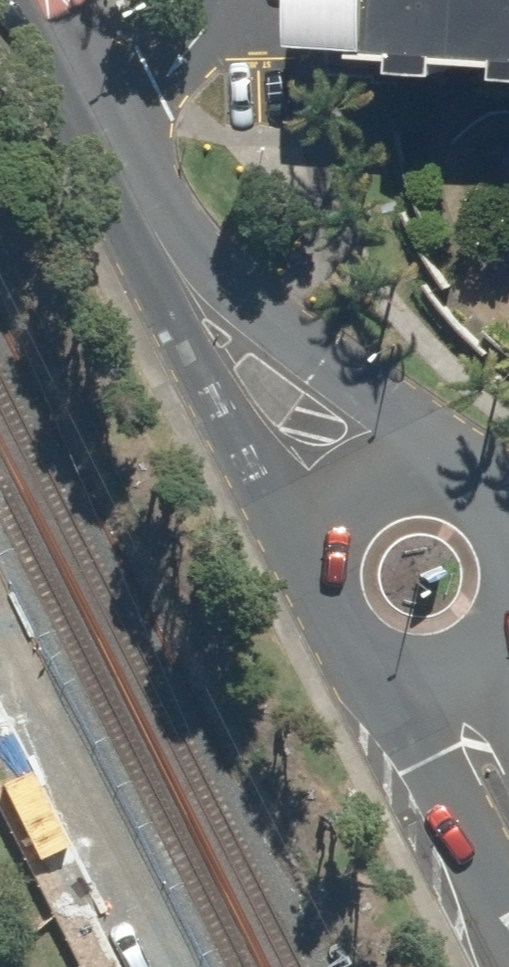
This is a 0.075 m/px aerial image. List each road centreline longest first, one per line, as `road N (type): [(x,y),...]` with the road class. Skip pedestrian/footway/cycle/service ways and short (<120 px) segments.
road 1 (secondary): [(168,238),(416,451)]
road 2 (secondary): [(322,514),(226,373),(168,238)]
road 3 (secondary): [(508,903),(401,697),(367,652)]
road 4 (secondary): [(168,238),(51,0)]
road 5 (secondary): [(367,652),(324,606),(314,576),(322,514)]
road 6 (secondary): [(504,627),(460,659),(429,666),(367,652)]

